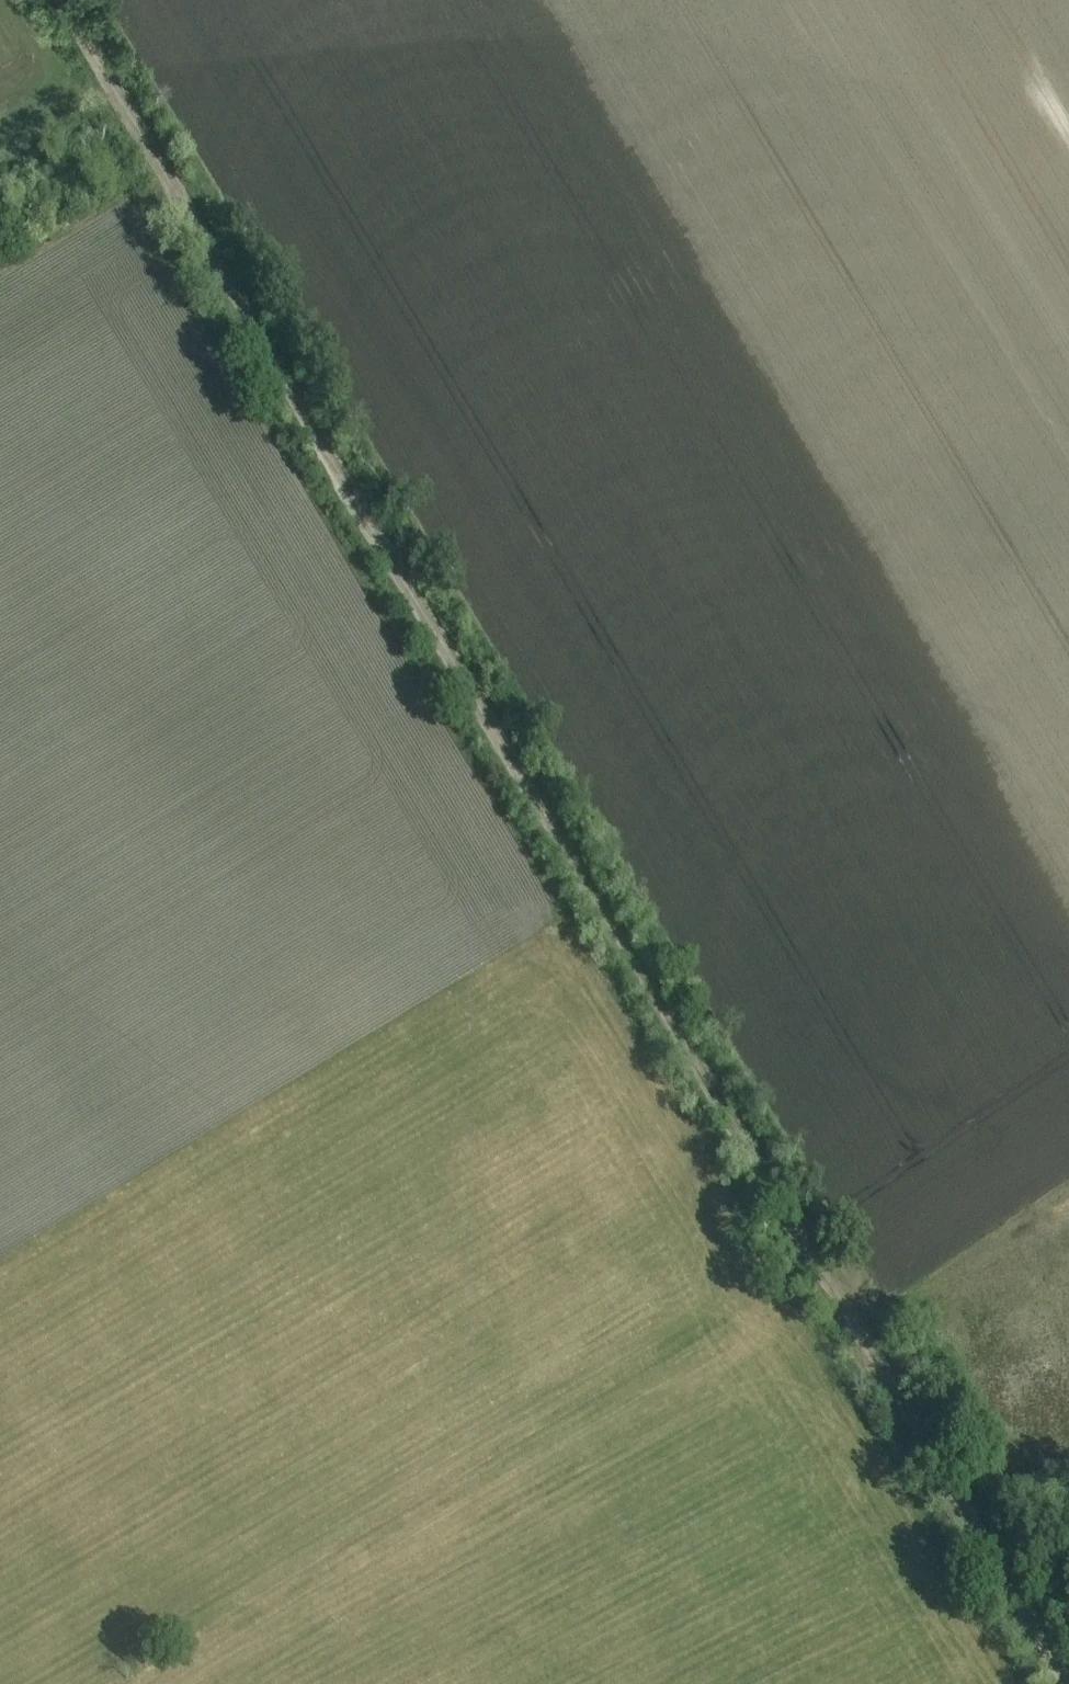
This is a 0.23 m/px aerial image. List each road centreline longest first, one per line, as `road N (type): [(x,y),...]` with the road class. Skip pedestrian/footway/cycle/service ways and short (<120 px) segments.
road 1 (track): [(1068,1683),(58,0)]
road 2 (track): [(179,1683),(833,1293)]

